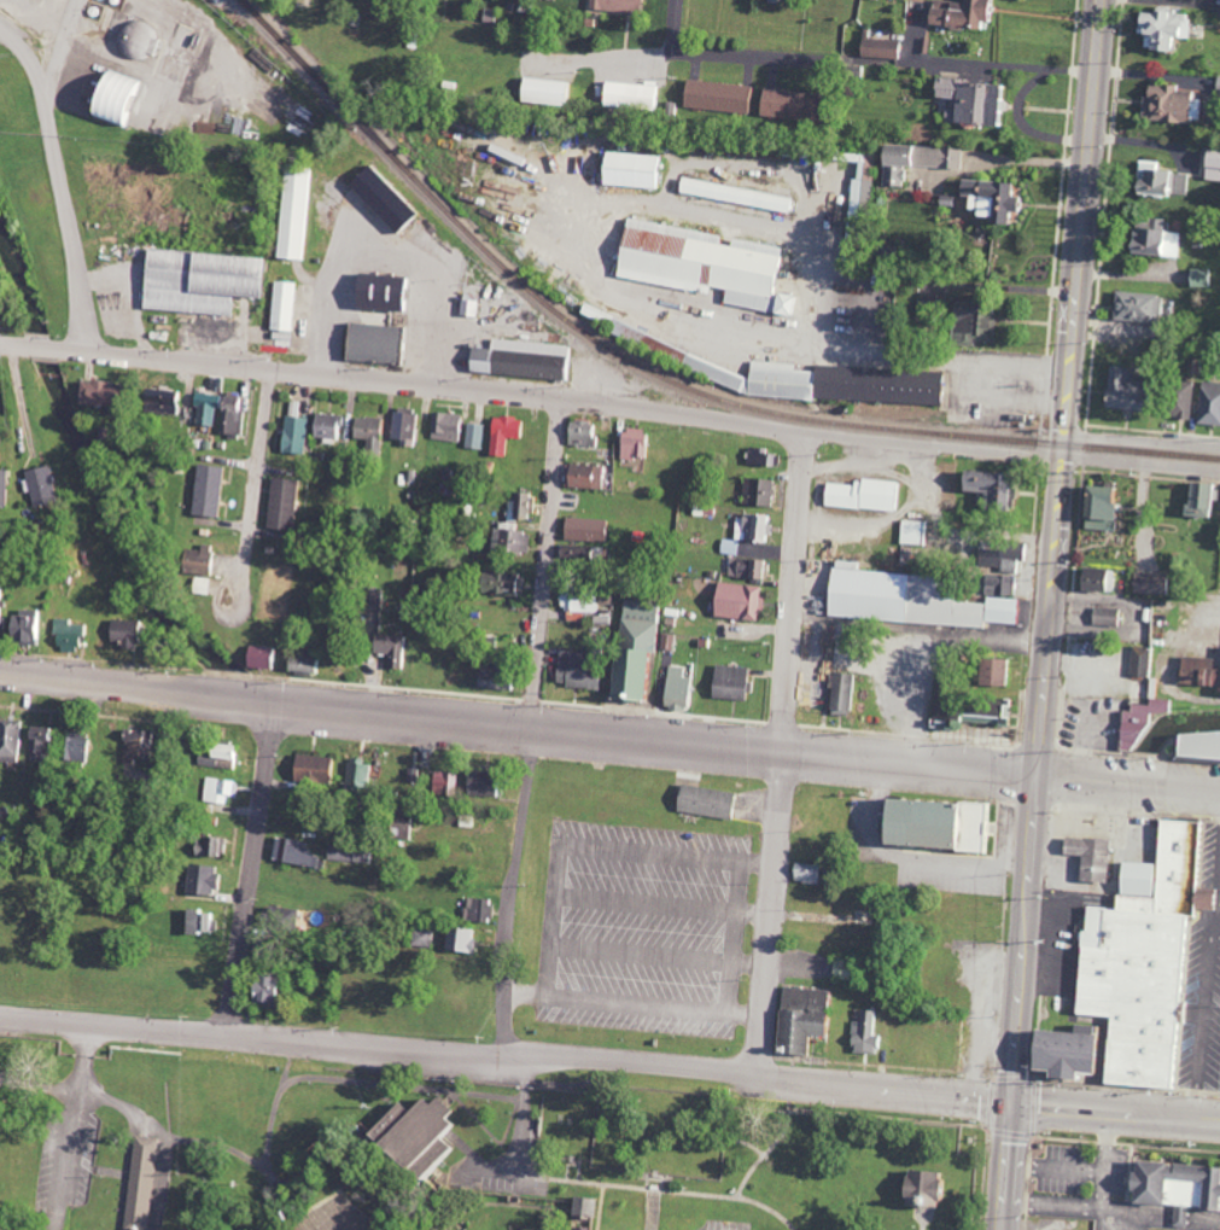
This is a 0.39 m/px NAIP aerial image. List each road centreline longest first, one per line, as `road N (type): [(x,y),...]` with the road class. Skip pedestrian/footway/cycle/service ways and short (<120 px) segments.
road 1 (residential): [(1219,786),(0,670)]
road 2 (primary): [(1012,1100),(1105,0)]
road 3 (tertiary): [(1066,455),(0,339)]
road 4 (residential): [(1012,1100),(0,1012)]
road 5 (residential): [(508,1054),(566,398)]
road 6 (residential): [(759,1072),(805,429)]
road 7 (residential): [(229,1033),(279,694)]
road 8 (residential): [(274,367),(243,583)]
road 9 (primary): [(1219,1118),(1012,1100)]
road 10 (residential): [(1219,468),(1066,455)]
road 11 (residential): [(1219,449),(1067,436)]
road 12 (primary): [(1005,1229),(1012,1100)]

